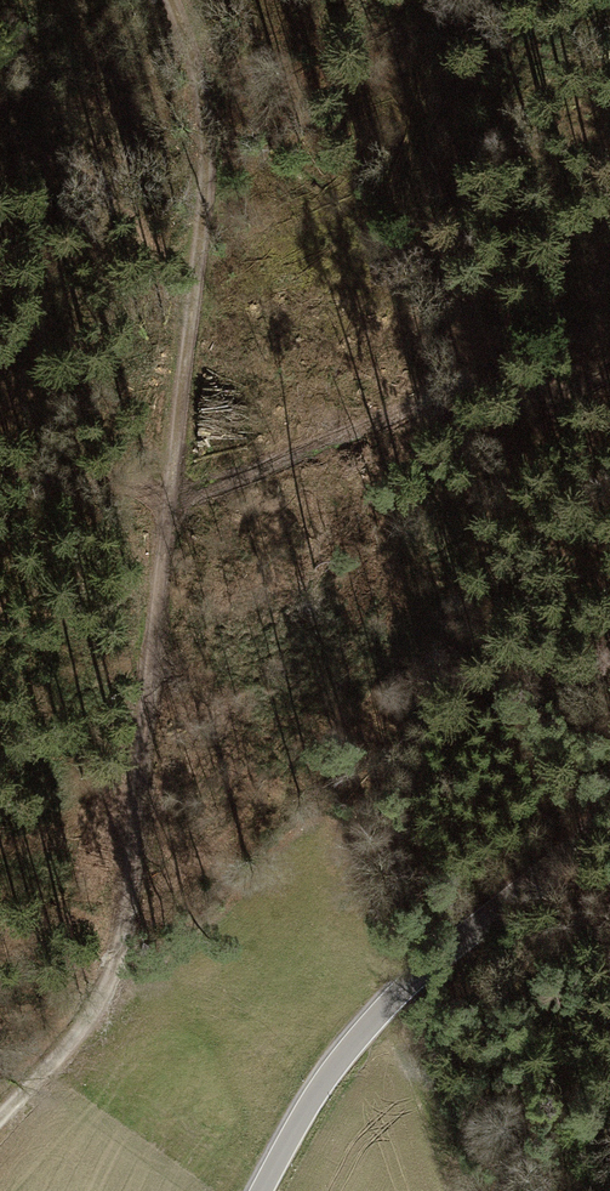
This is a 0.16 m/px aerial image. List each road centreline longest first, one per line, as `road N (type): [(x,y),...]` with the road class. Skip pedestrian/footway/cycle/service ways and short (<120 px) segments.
road 1 (track): [(0,1125),(120,976),(209,286),(191,65),(162,0)]
road 2 (tertiary): [(265,1190),(296,1122),(379,1009),(609,825)]
road 3 (track): [(209,286),(69,161)]

